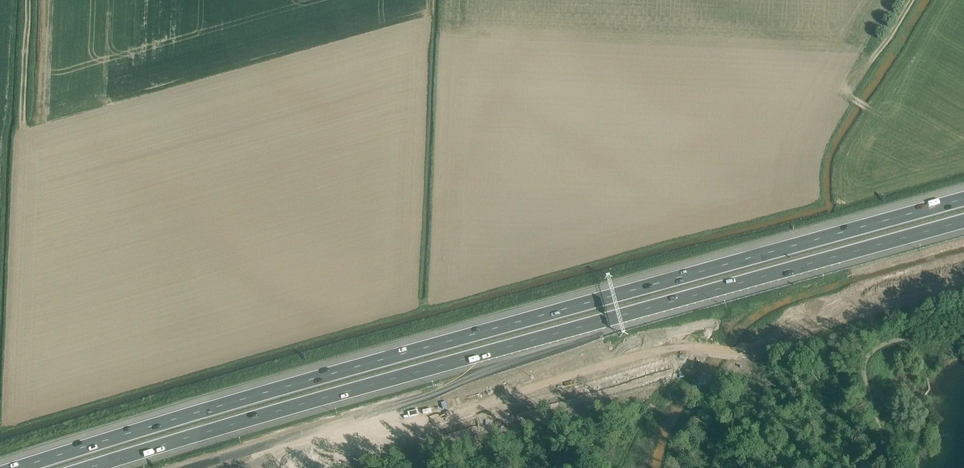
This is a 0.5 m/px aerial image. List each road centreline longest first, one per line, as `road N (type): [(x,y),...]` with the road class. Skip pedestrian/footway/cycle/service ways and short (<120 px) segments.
road 1 (motorway): [(963,197),(17,467)]
road 2 (motorway): [(88,467),(963,221)]
road 3 (track): [(869,108),(849,95),(909,0)]

